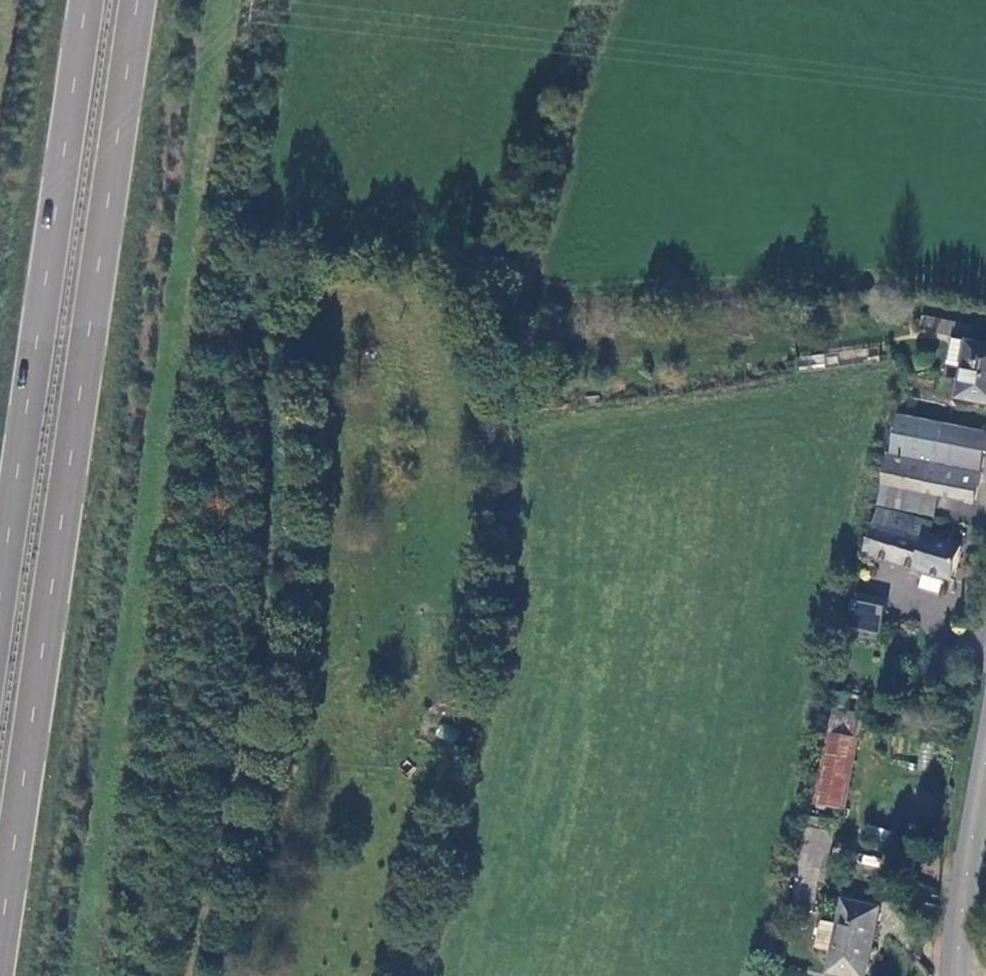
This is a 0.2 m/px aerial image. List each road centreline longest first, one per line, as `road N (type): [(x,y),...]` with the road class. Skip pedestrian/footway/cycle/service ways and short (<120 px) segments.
road 1 (trunk): [(0,911),(131,0)]
road 2 (trunk): [(81,0),(0,560)]
road 3 (tertiary): [(985,755),(959,975)]

